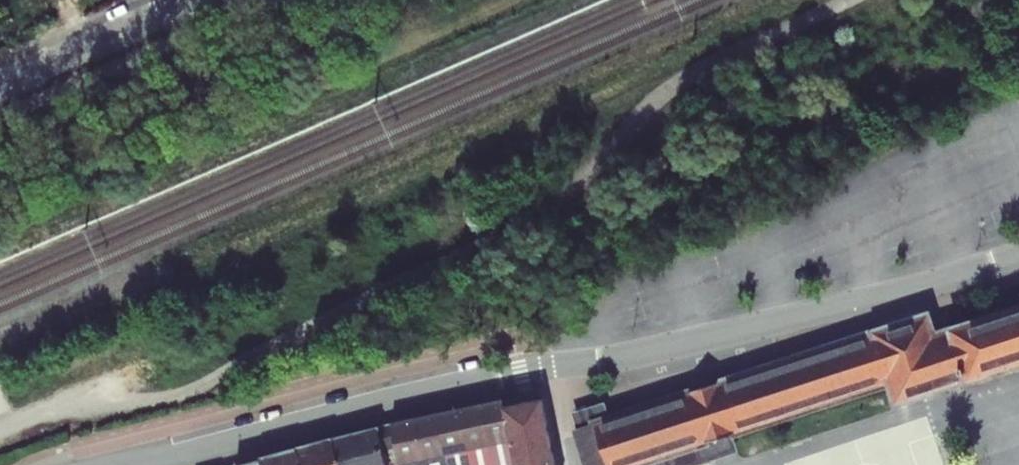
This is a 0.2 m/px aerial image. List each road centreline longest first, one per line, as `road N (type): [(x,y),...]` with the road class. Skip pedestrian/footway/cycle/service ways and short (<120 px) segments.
road 1 (residential): [(142,464),(546,368),(870,306),(1018,259)]
road 2 (residential): [(203,0),(0,90)]

